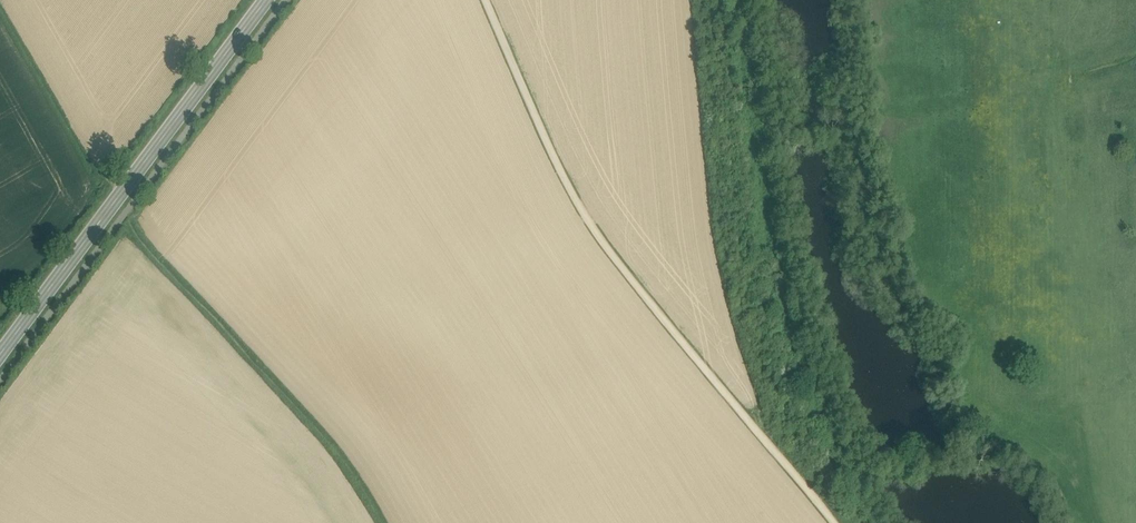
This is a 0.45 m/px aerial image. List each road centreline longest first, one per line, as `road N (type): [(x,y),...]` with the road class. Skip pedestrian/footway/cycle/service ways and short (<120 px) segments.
road 1 (track): [(485,0),(590,224),(833,522)]
road 2 (secondary): [(263,0),(0,351)]

